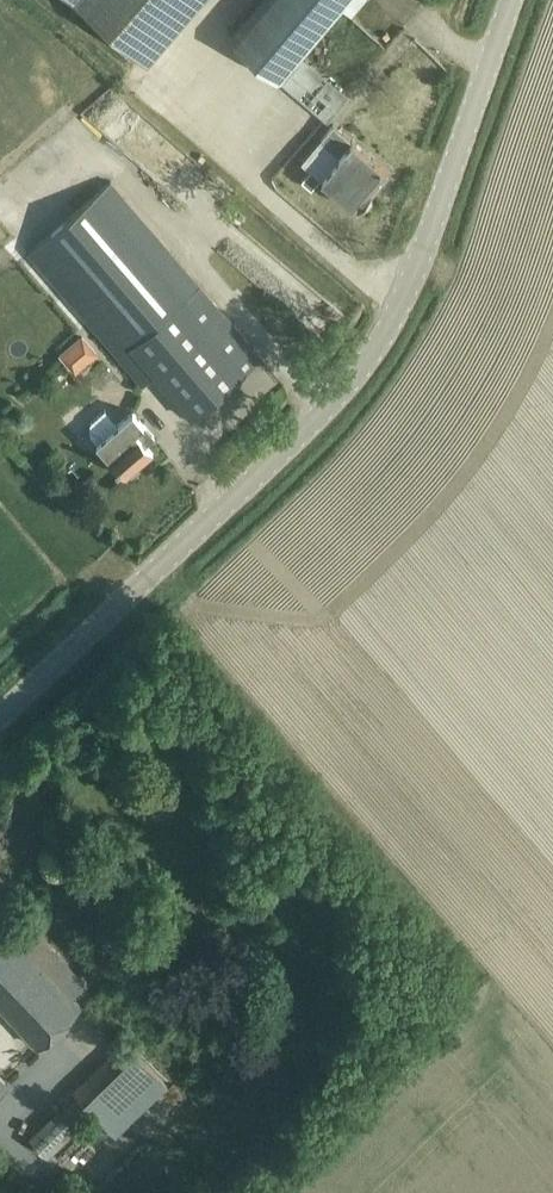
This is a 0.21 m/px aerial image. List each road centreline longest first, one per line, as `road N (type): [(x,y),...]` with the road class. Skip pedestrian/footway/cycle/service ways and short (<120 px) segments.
road 1 (tertiary): [(0,717),(363,368),(402,305),(513,0)]

